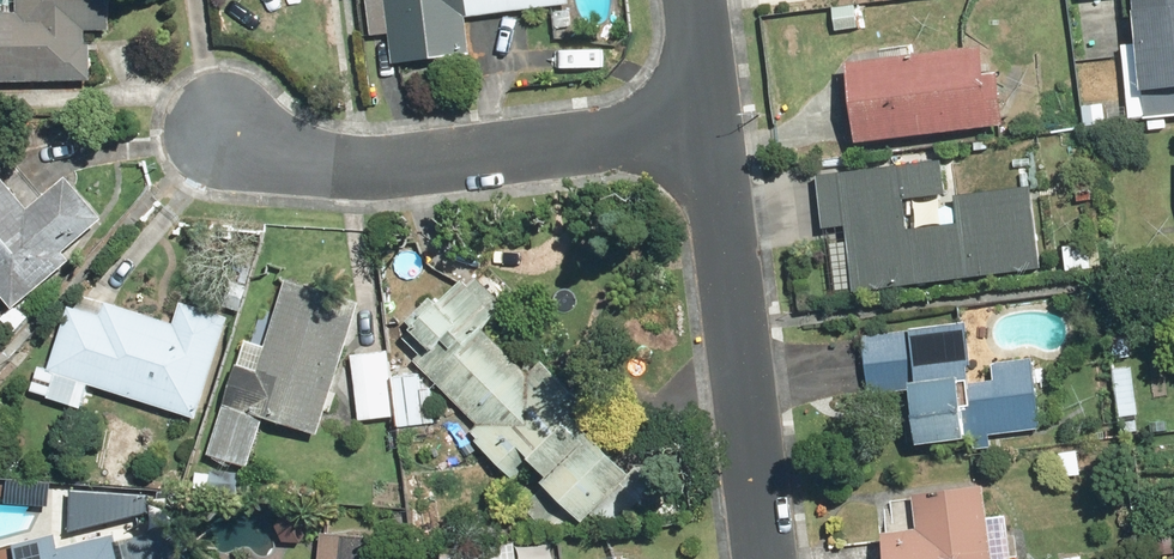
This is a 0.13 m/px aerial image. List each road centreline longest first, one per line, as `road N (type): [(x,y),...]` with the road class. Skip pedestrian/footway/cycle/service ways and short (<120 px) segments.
road 1 (residential): [(223,121),(316,163),(387,168),(710,129)]
road 2 (residential): [(765,558),(710,129)]
road 3 (residential): [(710,129),(694,0)]

